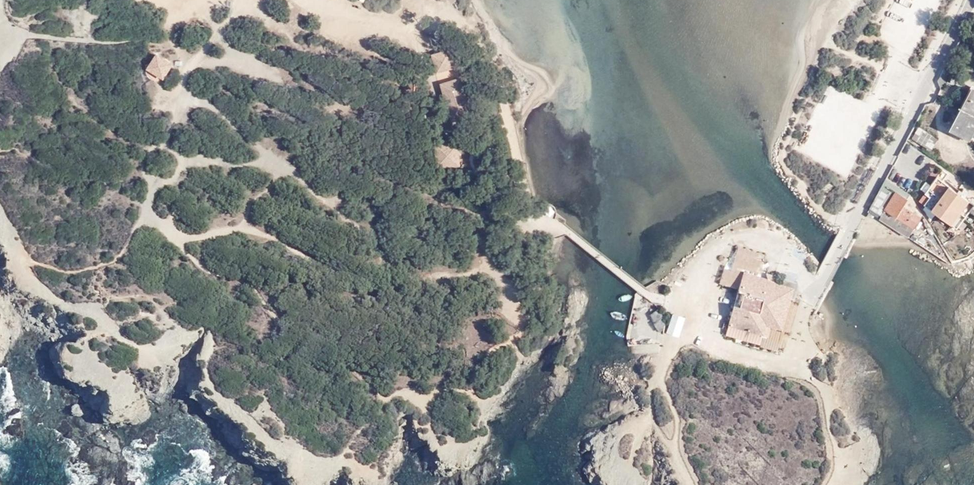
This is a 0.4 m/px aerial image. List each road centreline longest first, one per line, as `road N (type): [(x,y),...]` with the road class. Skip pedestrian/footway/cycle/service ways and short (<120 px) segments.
road 1 (residential): [(970,2),(823,280)]

